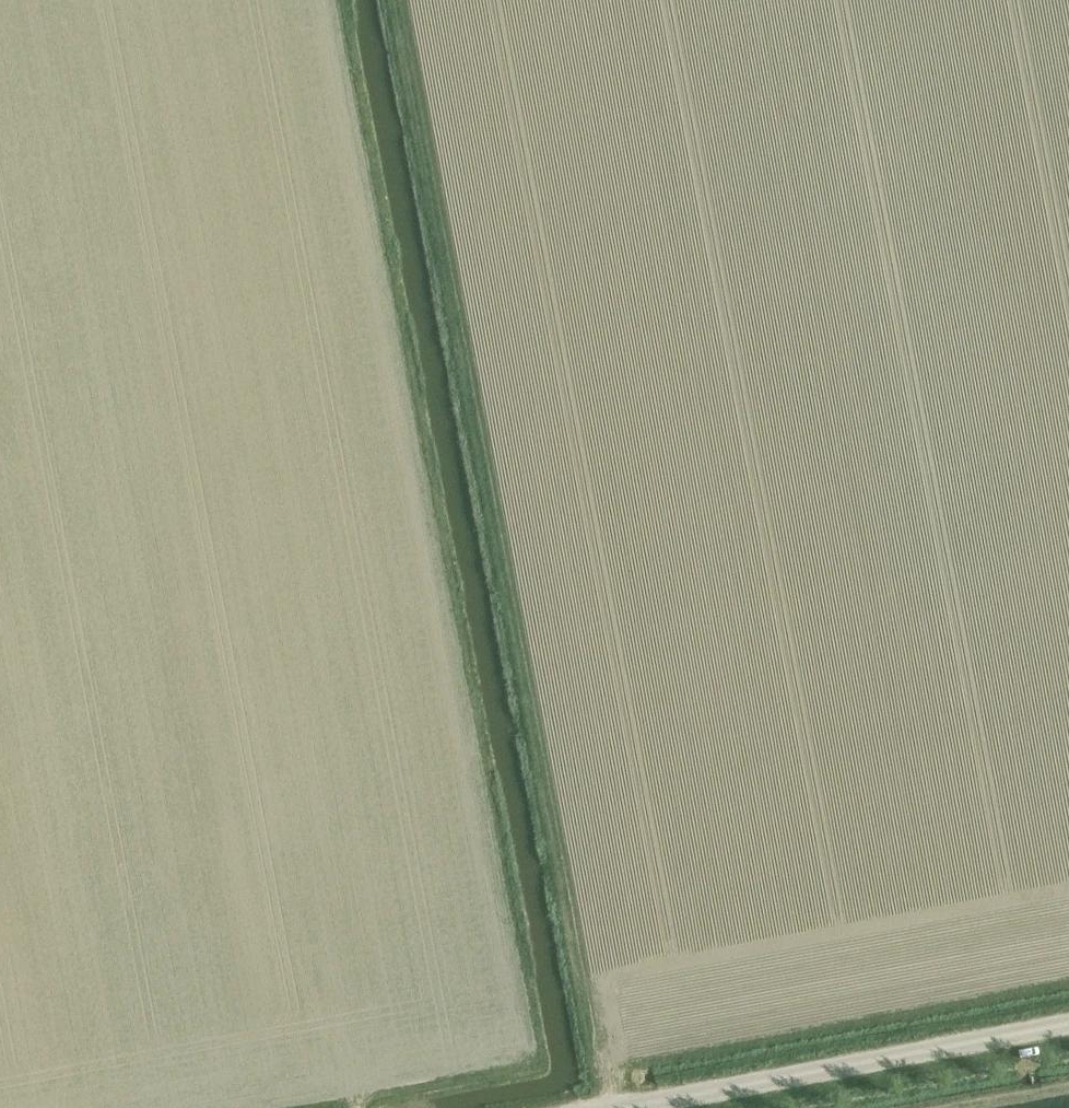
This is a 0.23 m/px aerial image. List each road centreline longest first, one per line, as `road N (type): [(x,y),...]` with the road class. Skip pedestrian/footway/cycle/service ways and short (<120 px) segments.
road 1 (unclassified): [(1068,1019),(619,1107)]

